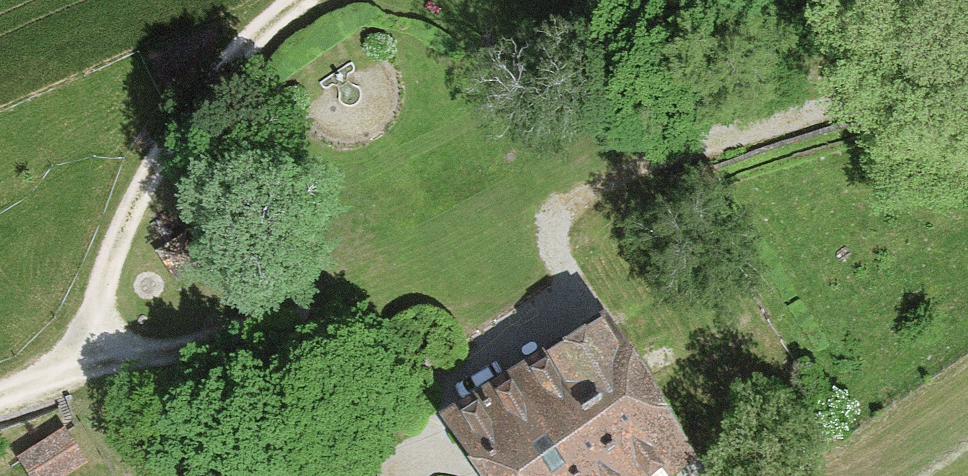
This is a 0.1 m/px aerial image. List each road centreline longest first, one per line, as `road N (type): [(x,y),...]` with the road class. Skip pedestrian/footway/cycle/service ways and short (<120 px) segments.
road 1 (track): [(967,131),(870,96),(615,168),(209,334)]
road 2 (track): [(0,390),(55,365),(92,316),(140,177),(219,70),(289,0)]
road 3 (track): [(55,365),(209,334),(334,336),(398,425)]

